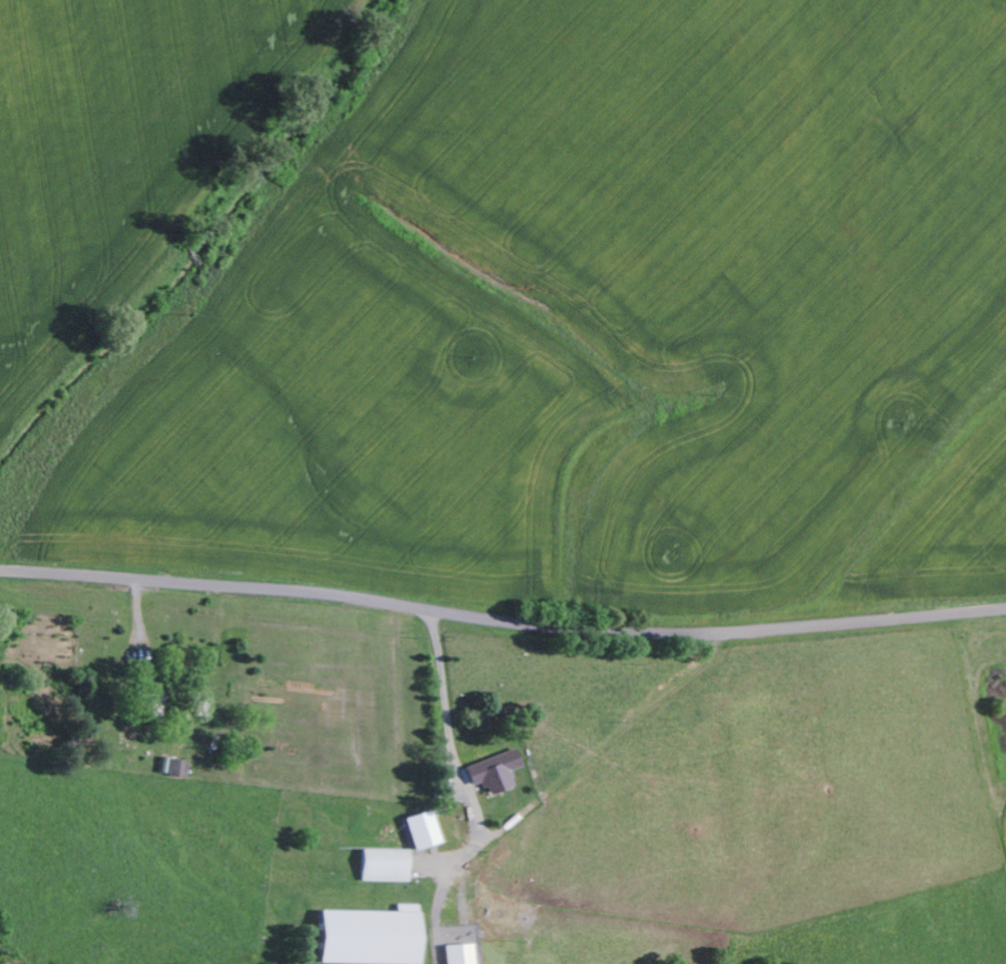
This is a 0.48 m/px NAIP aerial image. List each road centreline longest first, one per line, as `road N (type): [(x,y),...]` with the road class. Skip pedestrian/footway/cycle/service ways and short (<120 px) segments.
road 1 (residential): [(0,573),(326,596),(672,637),(1005,612)]

